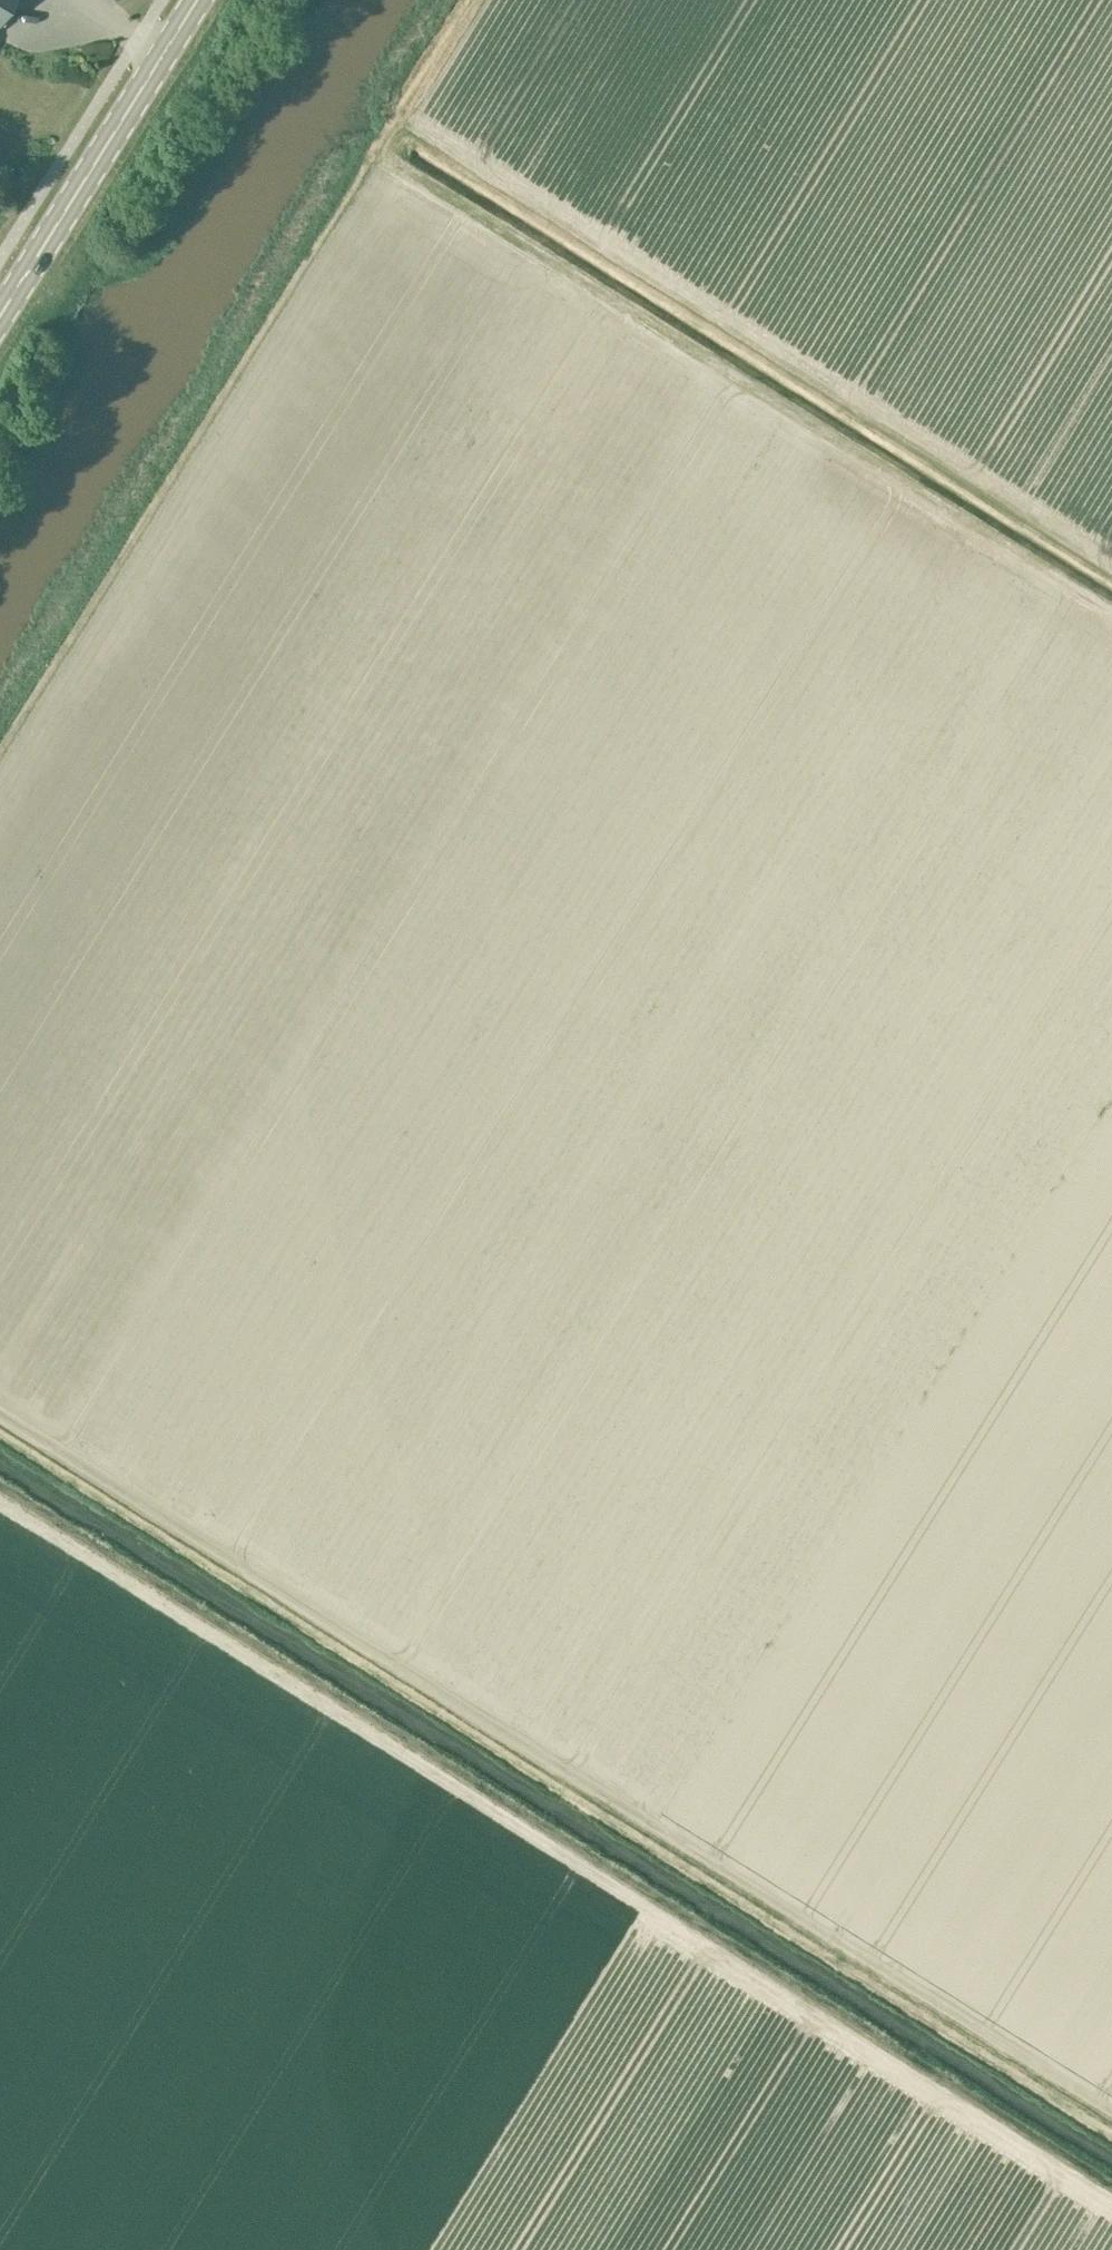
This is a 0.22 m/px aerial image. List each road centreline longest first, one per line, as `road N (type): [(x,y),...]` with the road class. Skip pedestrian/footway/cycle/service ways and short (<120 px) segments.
road 1 (secondary): [(0,314),(196,0)]

